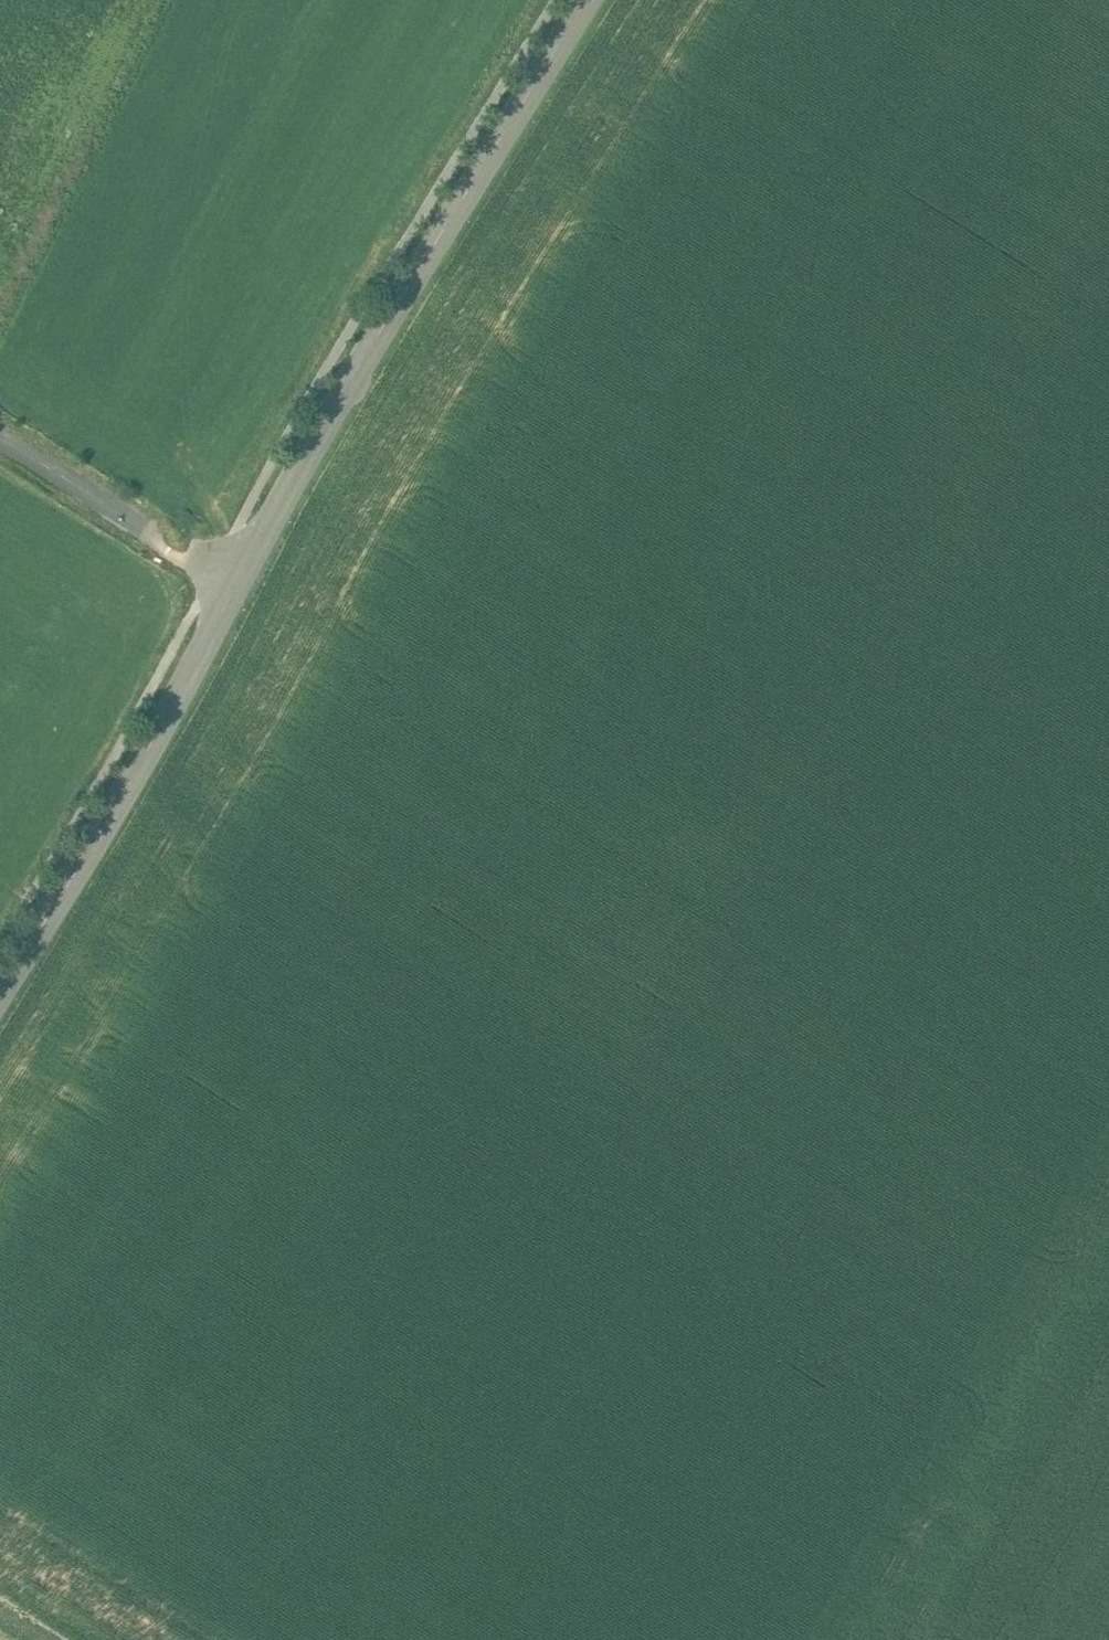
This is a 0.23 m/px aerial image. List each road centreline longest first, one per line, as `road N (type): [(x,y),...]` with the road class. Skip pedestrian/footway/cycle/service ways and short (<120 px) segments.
road 1 (tertiary): [(0,993),(120,799),(365,357),(587,0)]

